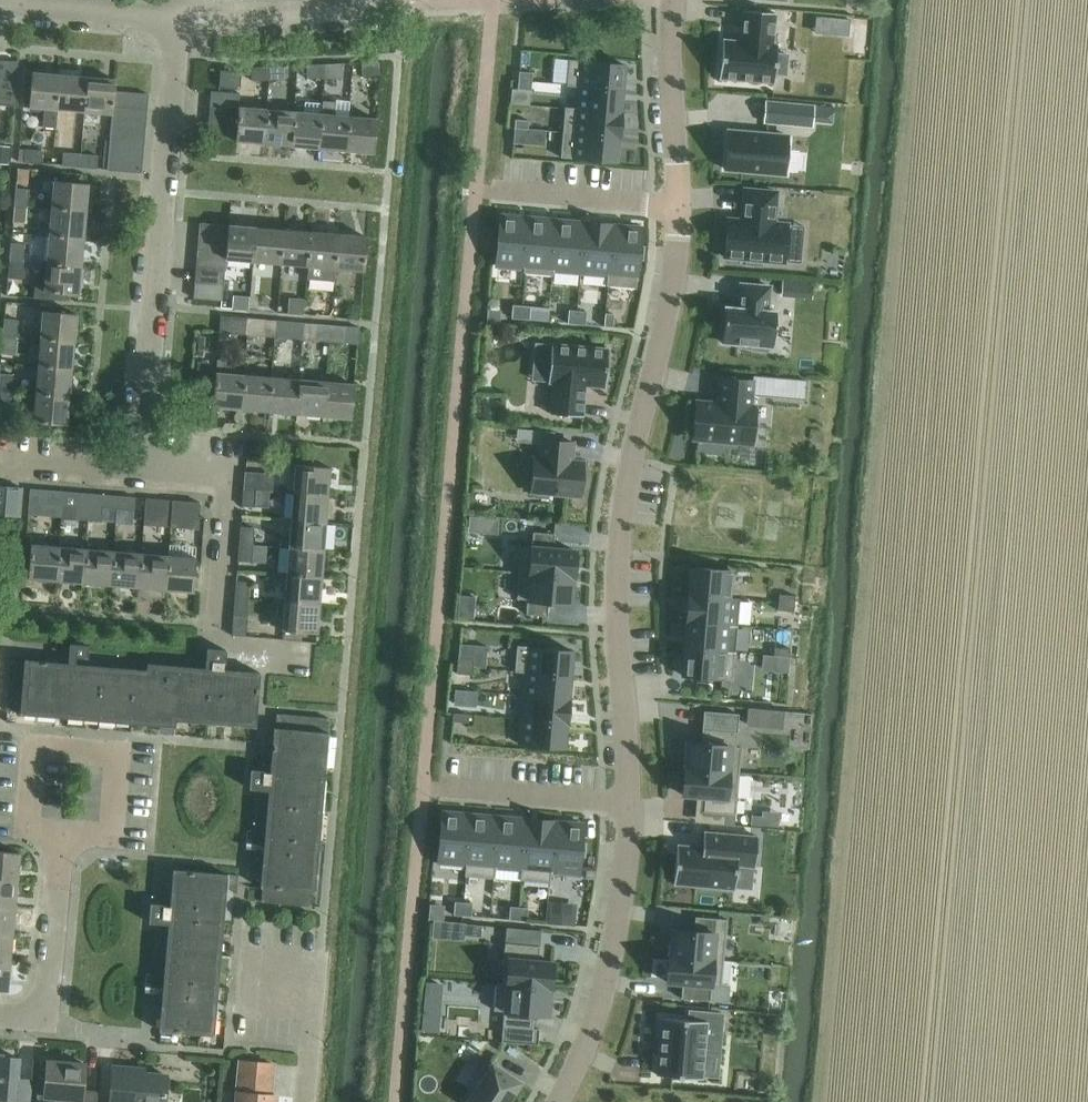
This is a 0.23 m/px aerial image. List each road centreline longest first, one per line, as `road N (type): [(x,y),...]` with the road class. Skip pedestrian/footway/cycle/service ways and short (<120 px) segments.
road 1 (residential): [(630,803),(615,572),(671,293),(681,207)]
road 2 (residential): [(139,471),(174,68),(187,14)]
road 3 (residential): [(559,1101),(600,1008),(615,948),(630,803)]
road 4 (residential): [(60,849),(31,831),(36,747),(117,756),(107,843)]
road 5 (residential): [(187,14),(401,3)]
road 6 (residential): [(0,1016),(42,1019),(60,849)]
road 7 (residential): [(681,207),(672,0)]
road 8 (residential): [(492,193),(681,207)]
road 9 (residential): [(0,2),(187,14)]
road 10 (residential): [(630,803),(444,788)]
road 11 (residential): [(306,1101),(320,950)]
road 12 (residential): [(0,455),(139,471)]

